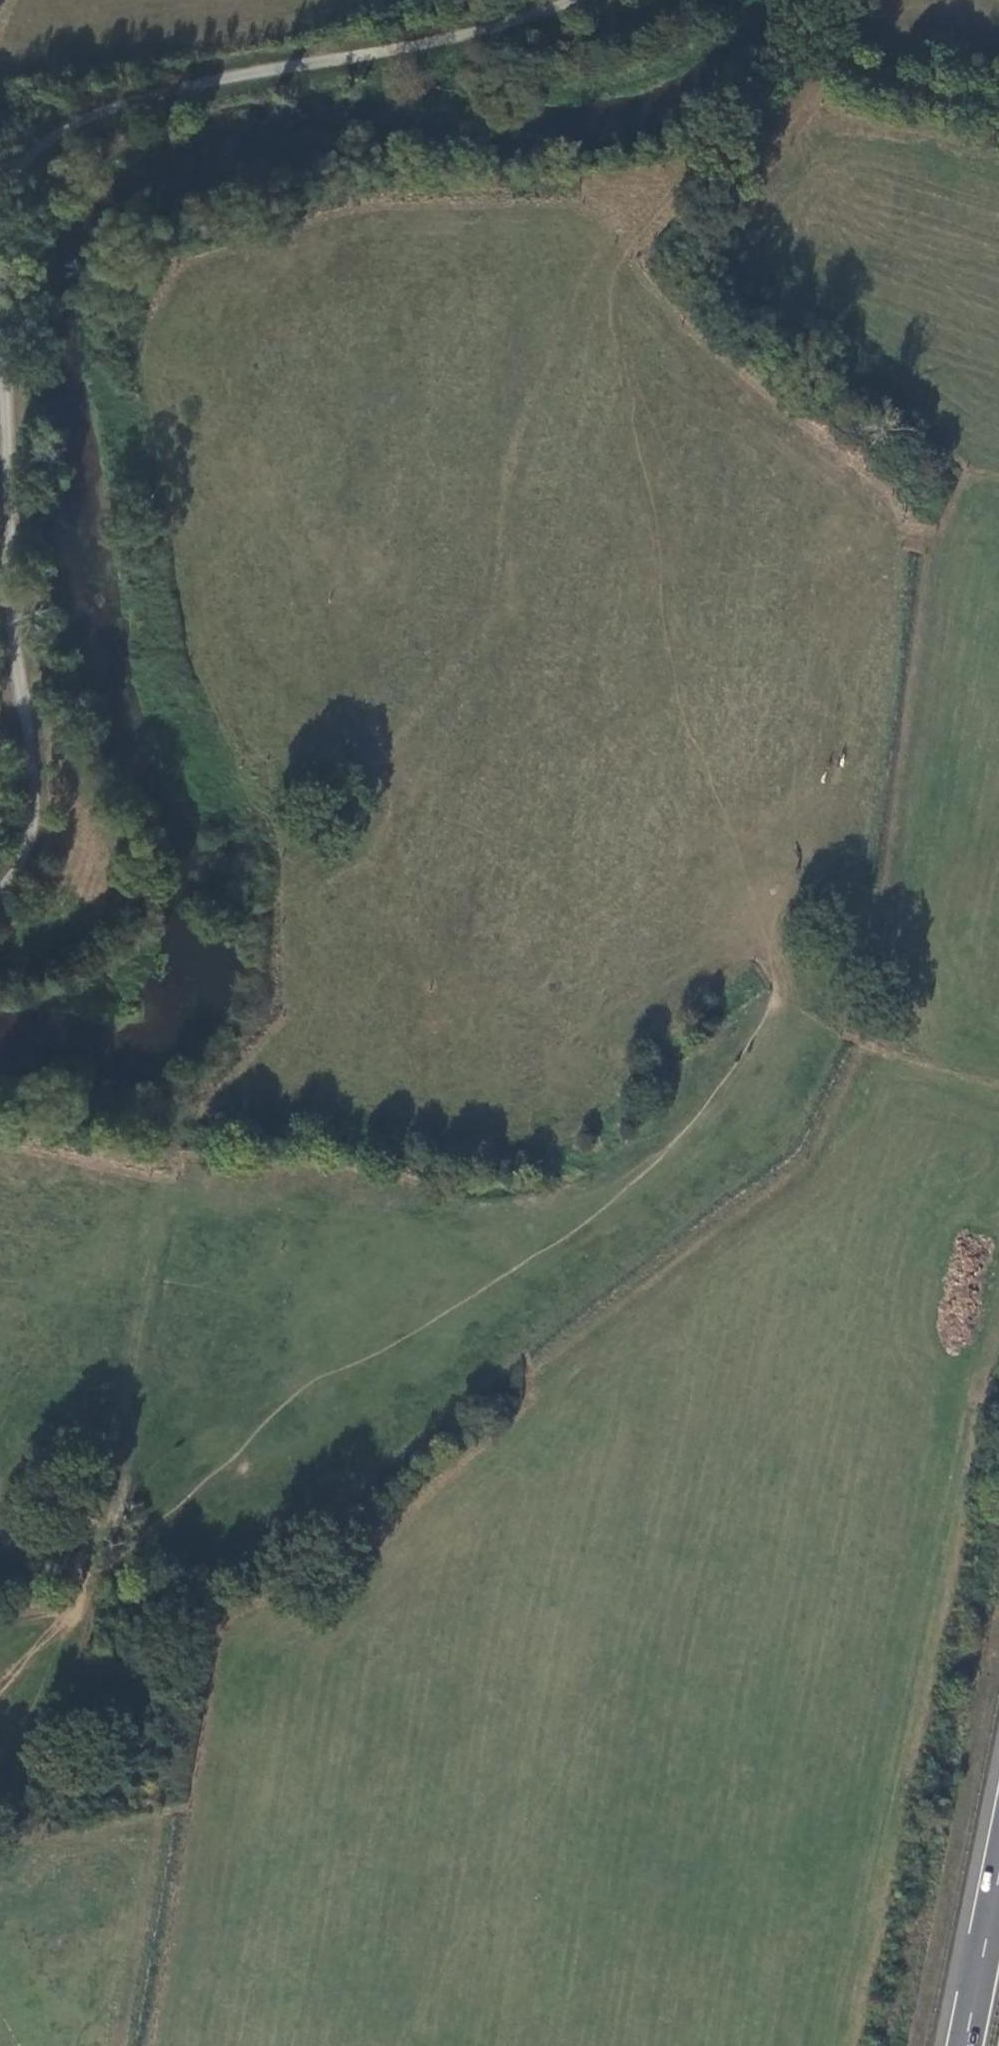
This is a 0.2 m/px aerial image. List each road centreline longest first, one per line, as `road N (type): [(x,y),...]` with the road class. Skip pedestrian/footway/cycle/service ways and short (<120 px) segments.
road 1 (trunk): [(998,1880),(966,2045)]

